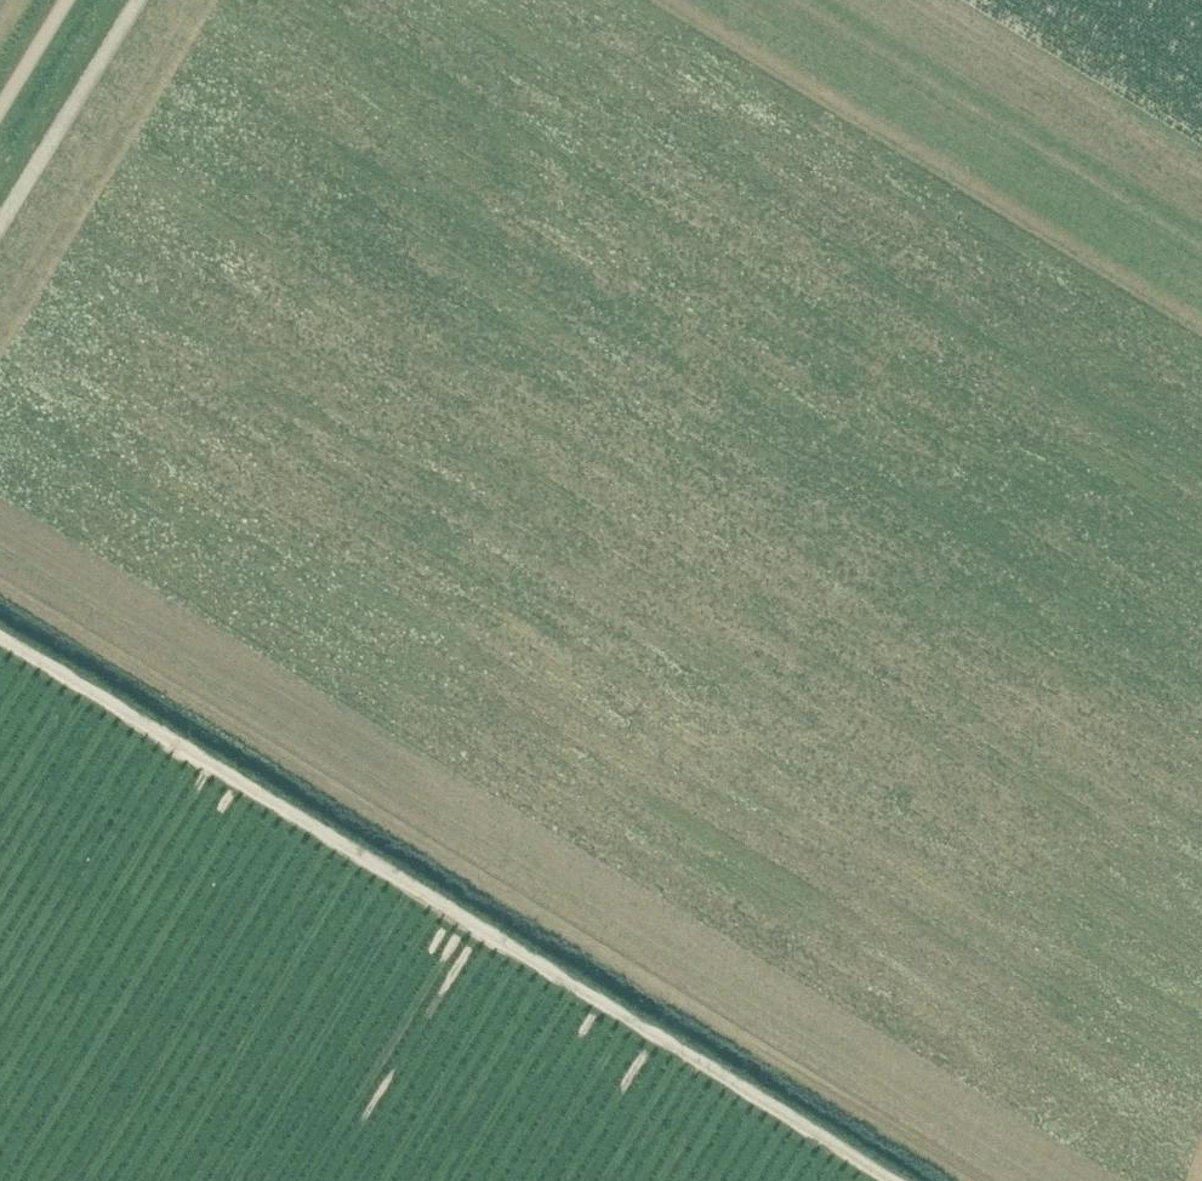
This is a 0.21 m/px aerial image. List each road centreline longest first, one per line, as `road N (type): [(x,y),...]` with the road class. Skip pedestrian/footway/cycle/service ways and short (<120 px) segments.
road 1 (unclassified): [(0,109),(67,0)]

